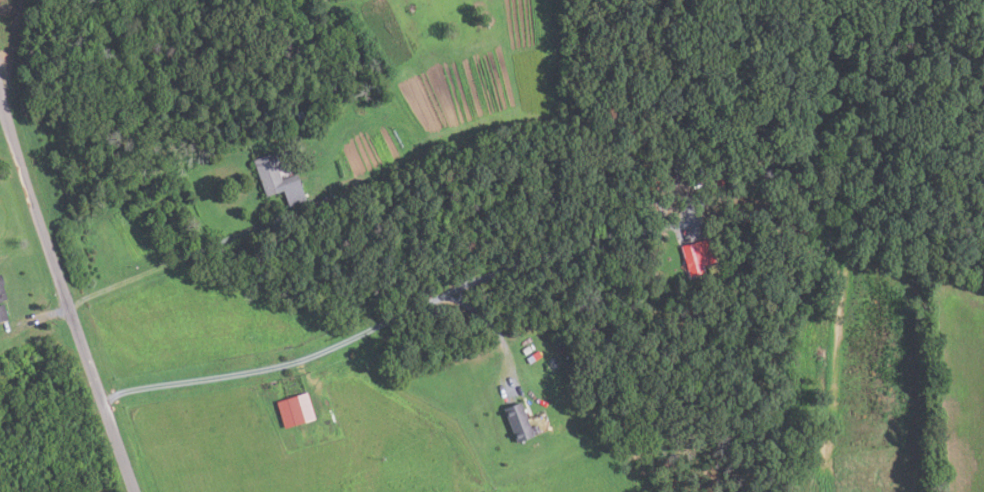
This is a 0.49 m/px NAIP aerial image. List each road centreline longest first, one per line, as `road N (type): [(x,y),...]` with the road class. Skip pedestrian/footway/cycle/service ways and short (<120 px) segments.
road 1 (residential): [(0,102),(133,491)]

